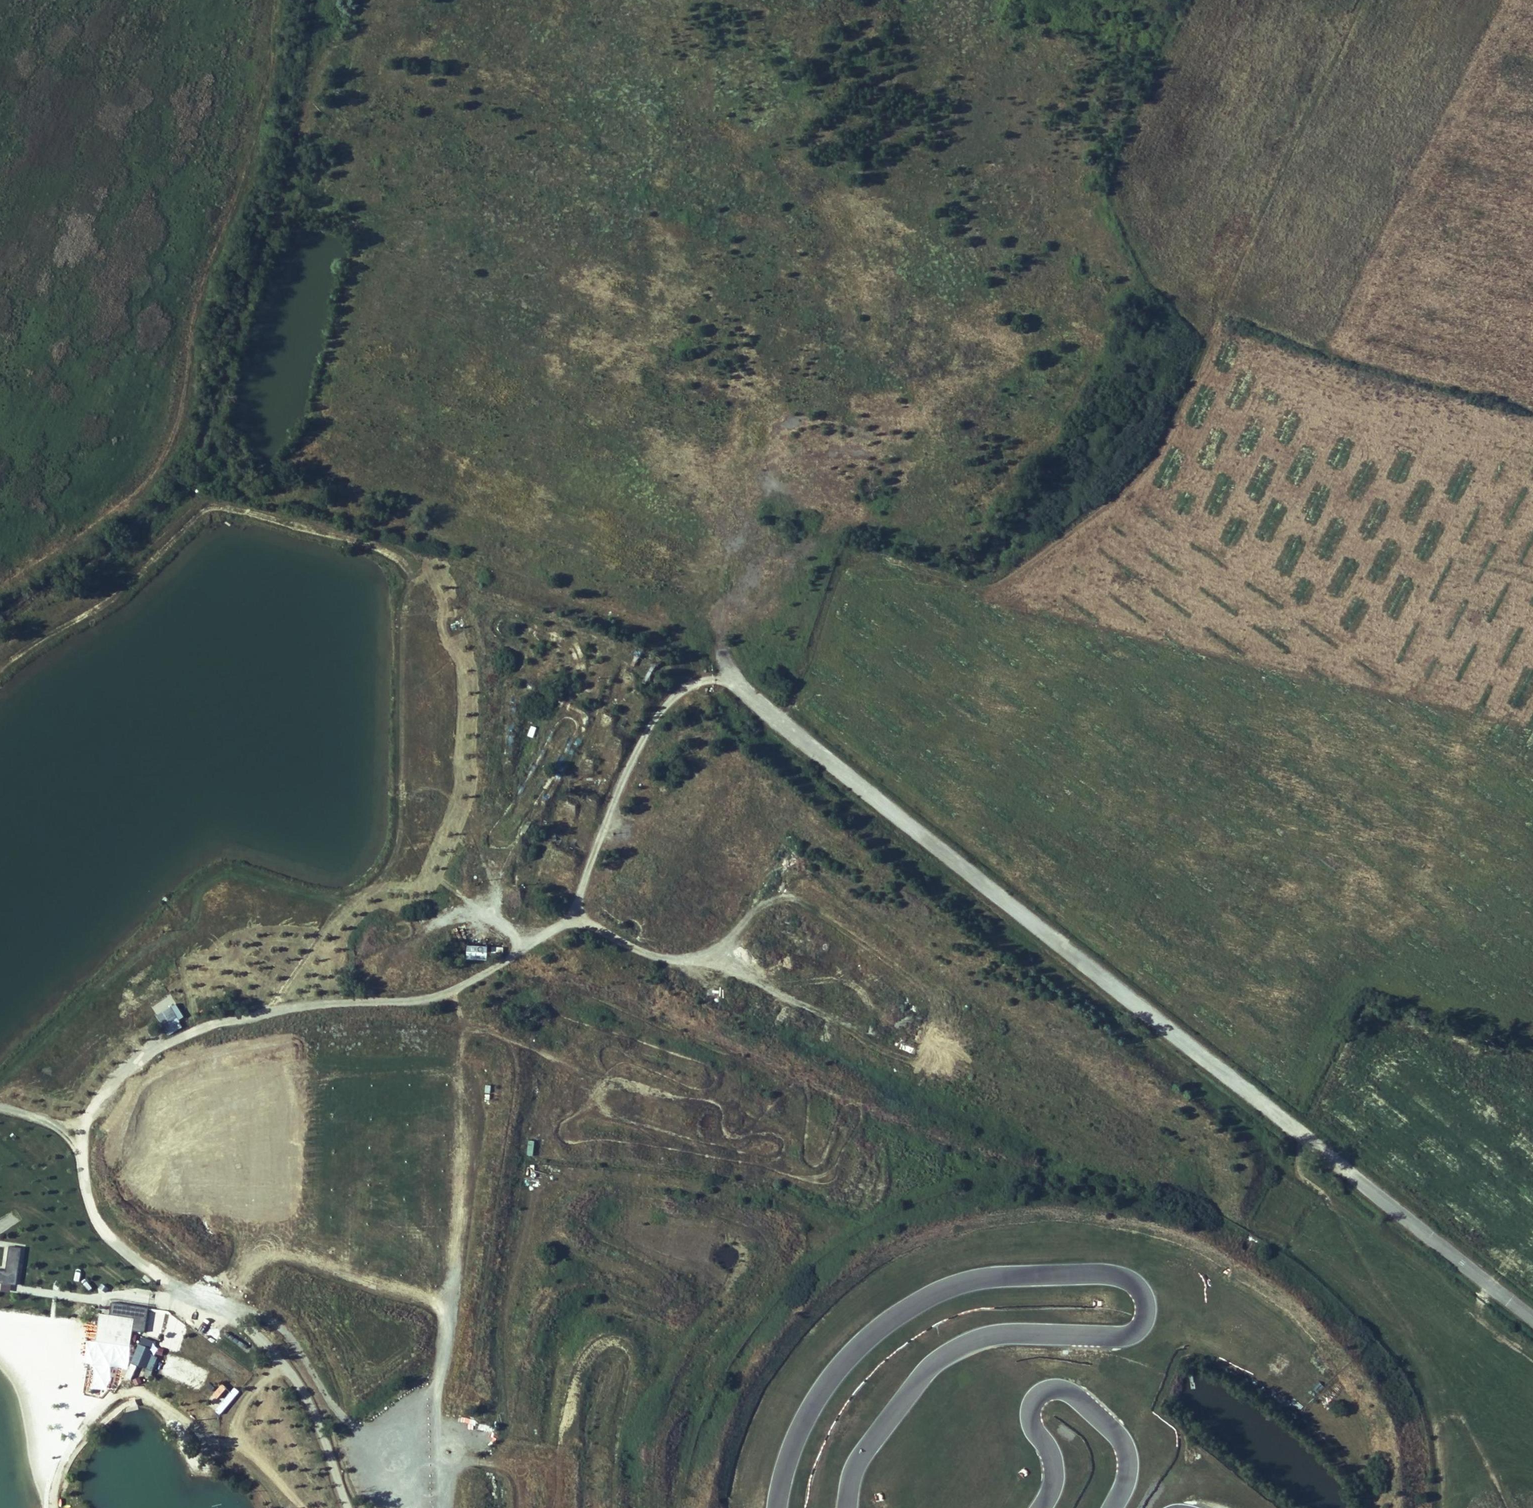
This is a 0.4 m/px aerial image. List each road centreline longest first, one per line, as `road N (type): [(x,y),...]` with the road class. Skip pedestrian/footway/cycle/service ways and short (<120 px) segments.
road 1 (track): [(1207,341),(1363,0)]

